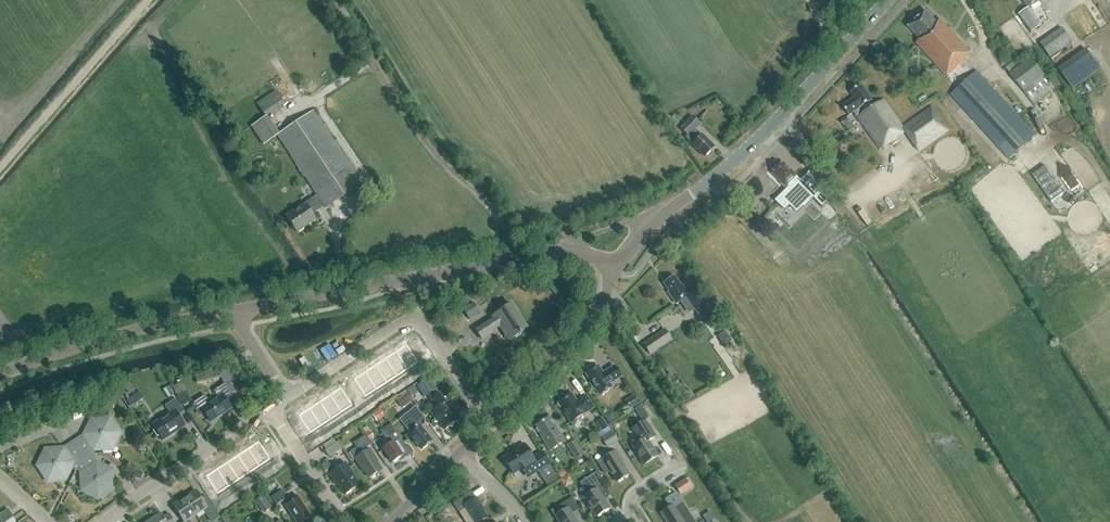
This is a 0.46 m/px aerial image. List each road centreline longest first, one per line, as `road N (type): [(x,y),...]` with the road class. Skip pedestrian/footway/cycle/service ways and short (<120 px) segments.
road 1 (tertiary): [(616,273),(653,222),(760,140),(895,0)]
road 2 (tertiary): [(240,309),(549,254),(578,255),(616,273)]
road 3 (residential): [(284,399),(411,321),(427,329),(490,421)]
road 4 (tertiary): [(0,374),(107,338),(240,309)]
road 5 (residential): [(104,521),(271,410)]
road 6 (tertiary): [(490,421),(594,316),(616,273)]
road 7 (residential): [(343,521),(271,410)]

